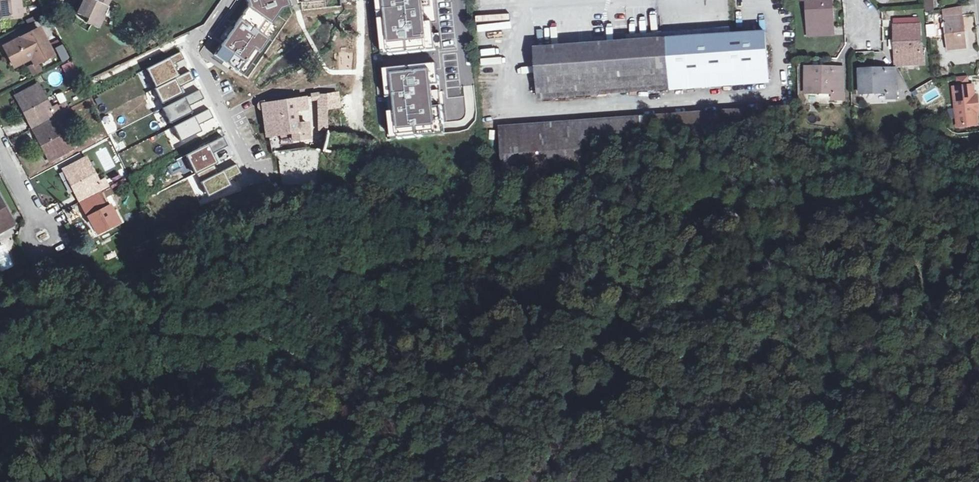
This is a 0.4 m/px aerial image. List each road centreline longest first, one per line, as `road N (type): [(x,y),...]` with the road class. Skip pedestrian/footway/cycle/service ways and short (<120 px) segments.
road 1 (track): [(978,189),(851,199),(316,278),(128,325)]
road 2 (track): [(300,481),(316,418),(303,372),(255,344),(128,325)]
road 3 (residential): [(228,0),(191,44),(256,178)]
road 4 (track): [(128,325),(0,366)]
road 5 (track): [(128,325),(71,302),(0,310)]

